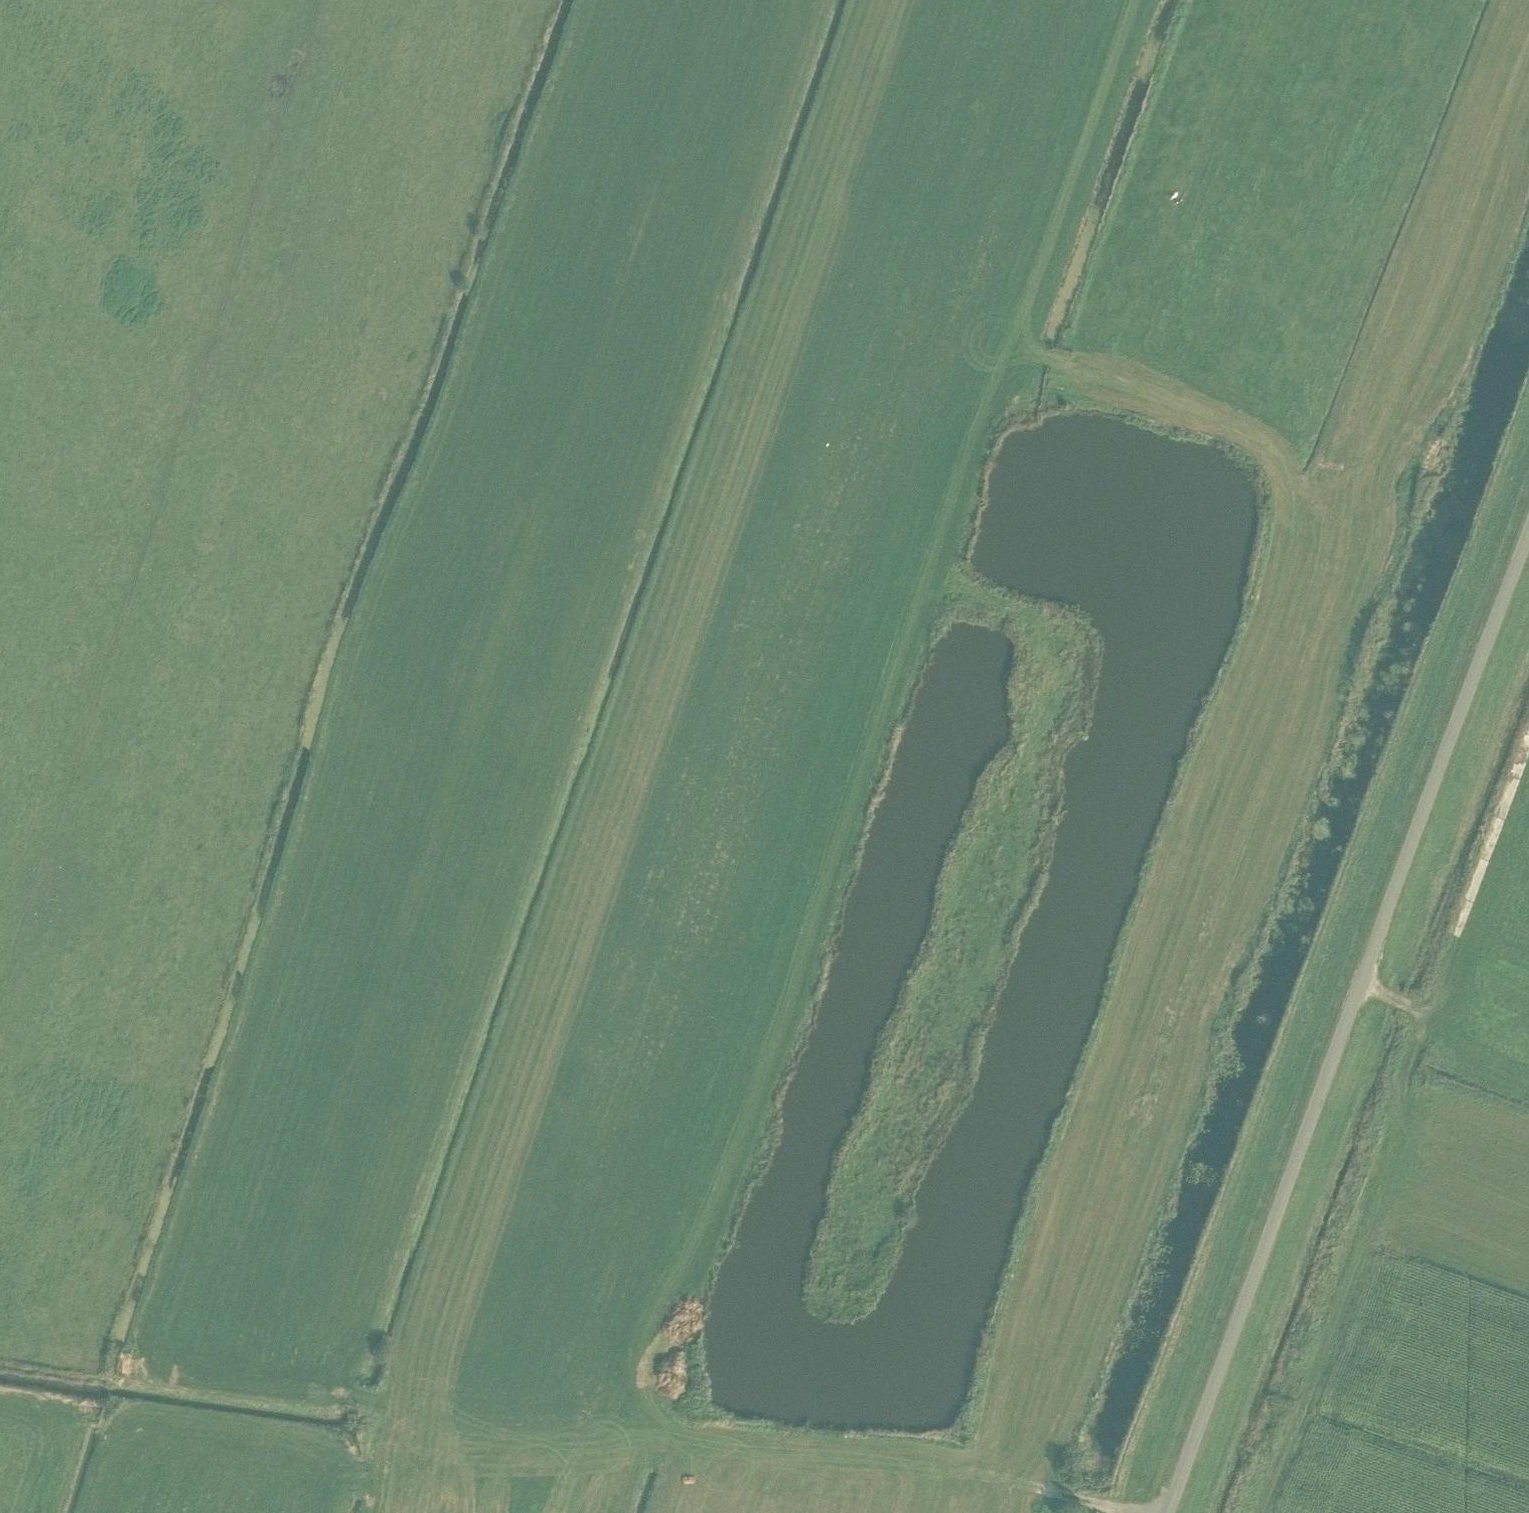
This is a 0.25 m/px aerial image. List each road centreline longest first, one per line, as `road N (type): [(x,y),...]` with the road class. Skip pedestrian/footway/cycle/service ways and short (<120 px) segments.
road 1 (unclassified): [(1173,1512),(1528,545)]

